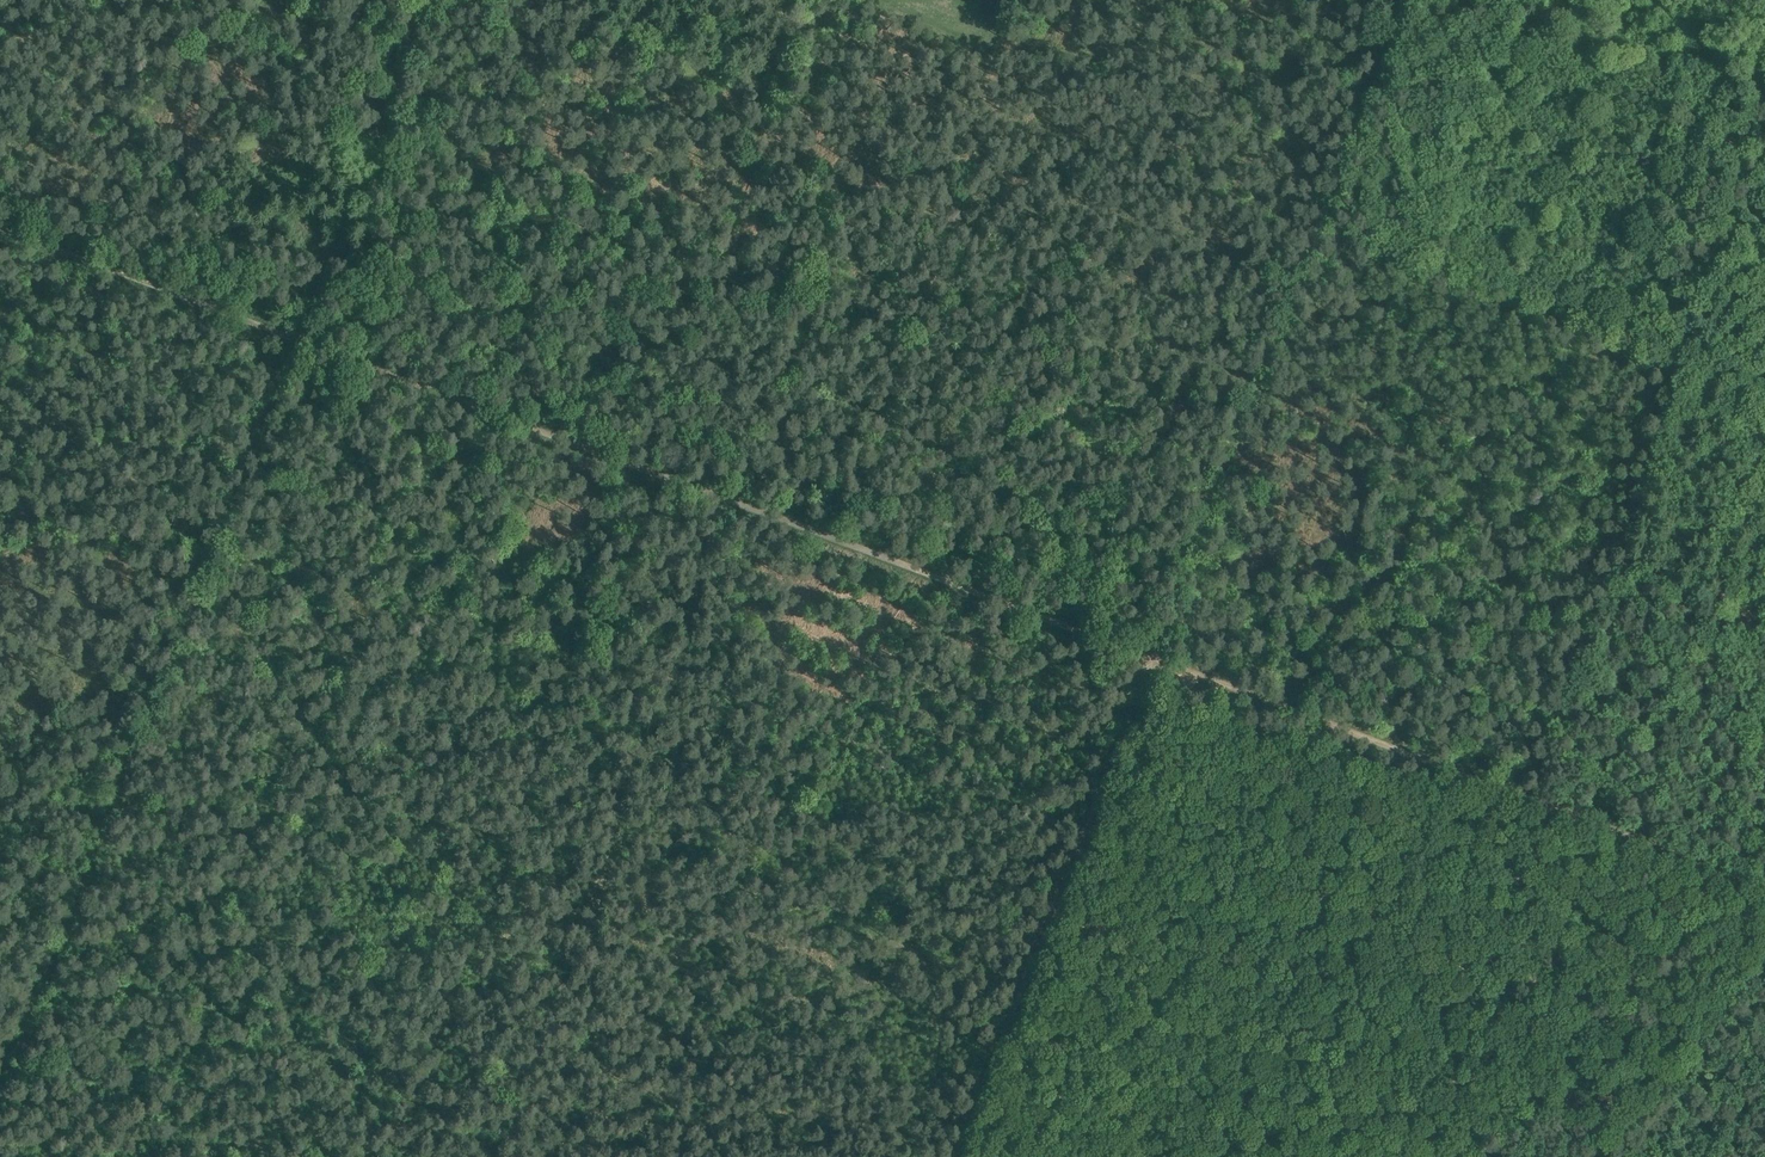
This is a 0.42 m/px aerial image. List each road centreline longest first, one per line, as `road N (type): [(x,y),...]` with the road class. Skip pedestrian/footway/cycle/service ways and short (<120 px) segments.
road 1 (track): [(1764,880),(0,220)]
road 2 (track): [(1393,0),(1151,656),(948,1156)]
road 3 (track): [(0,1083),(426,10)]

